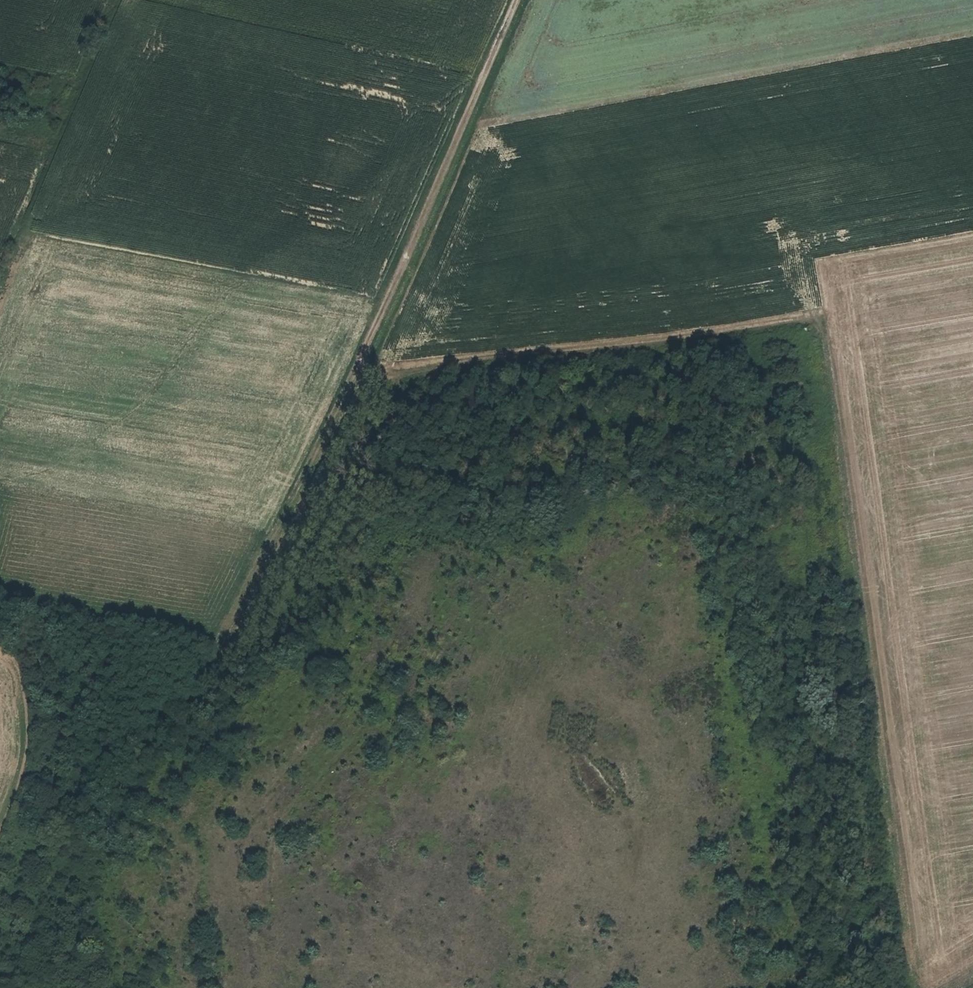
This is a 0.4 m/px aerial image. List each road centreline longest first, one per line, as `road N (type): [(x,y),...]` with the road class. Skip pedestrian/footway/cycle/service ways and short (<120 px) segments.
road 1 (track): [(514,0),(340,396),(216,641)]

